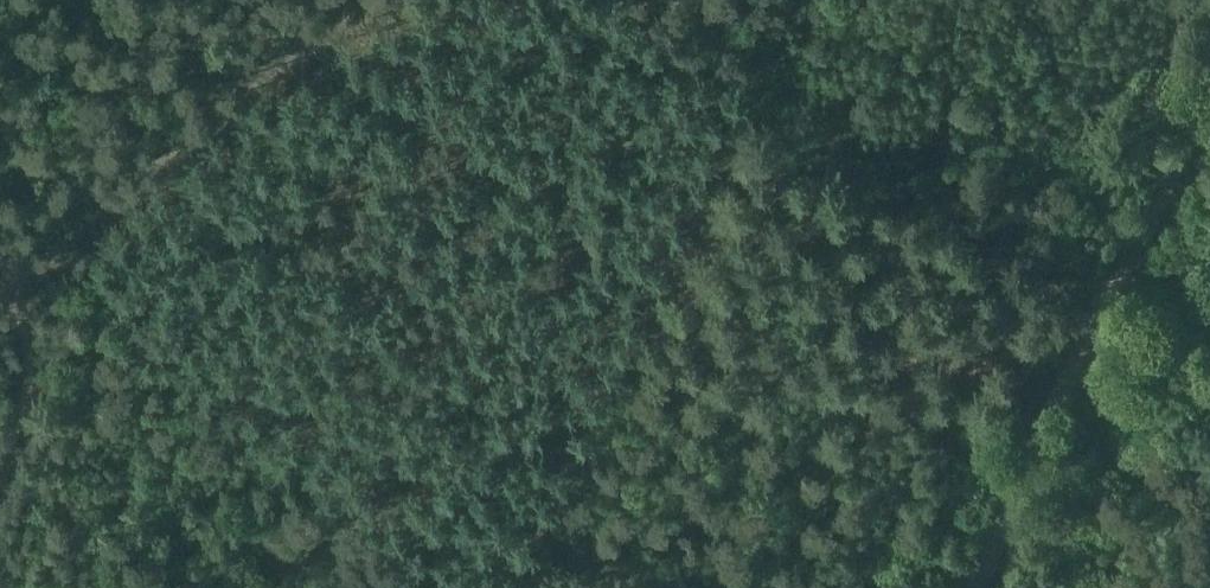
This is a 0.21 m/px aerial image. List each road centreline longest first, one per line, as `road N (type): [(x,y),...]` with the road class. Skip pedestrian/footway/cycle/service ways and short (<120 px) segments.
road 1 (track): [(969,587),(1209,96)]

